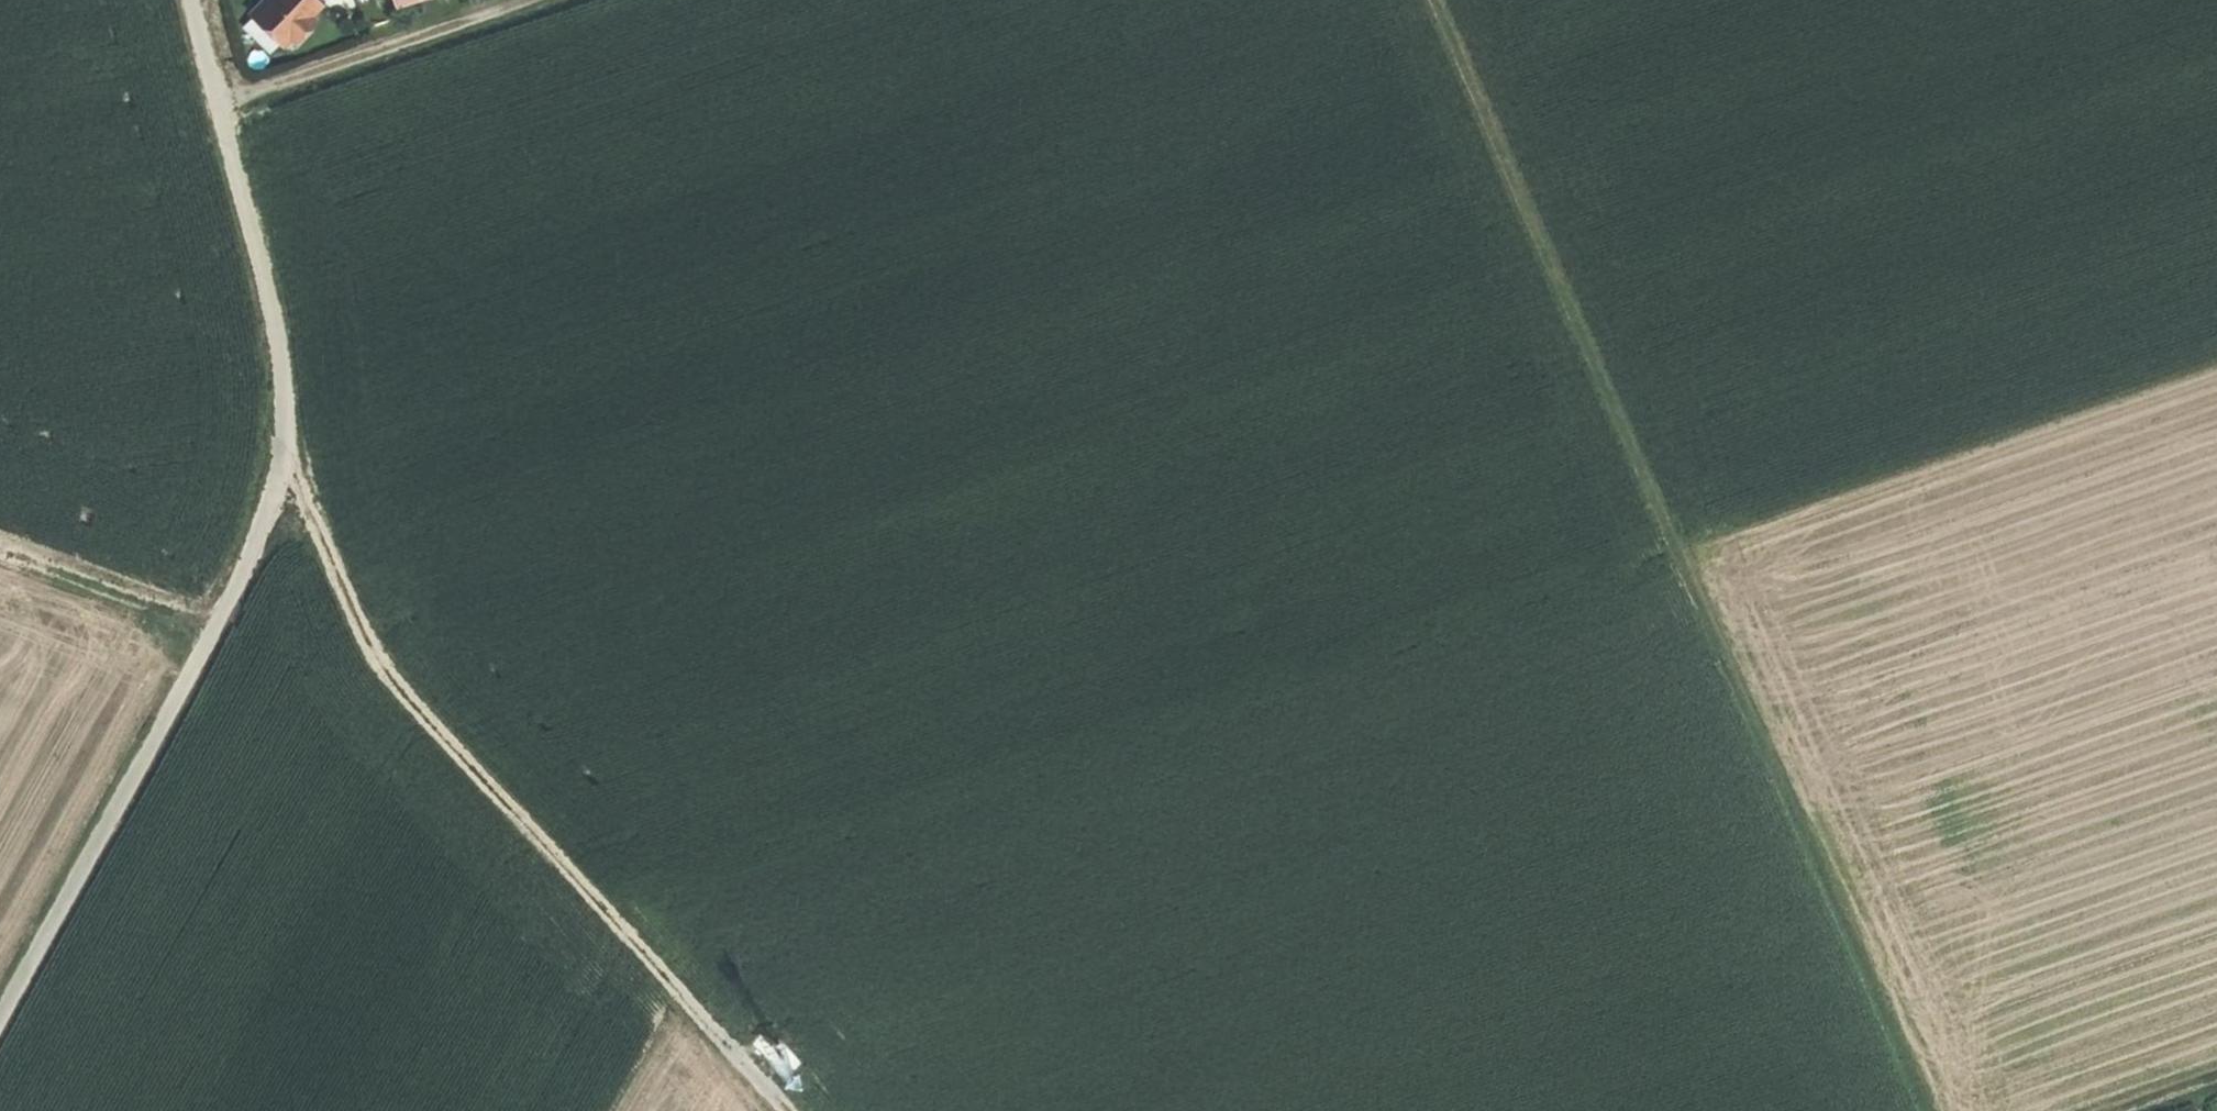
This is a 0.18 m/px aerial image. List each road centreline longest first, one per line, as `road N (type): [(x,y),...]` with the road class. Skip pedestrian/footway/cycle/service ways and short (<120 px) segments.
road 1 (track): [(1442,0),(1614,404),(1809,826),(1925,1110)]
road 2 (track): [(287,468),(421,680),(810,1110)]
road 3 (track): [(219,96),(512,0)]
road 4 (track): [(0,550),(216,624)]

